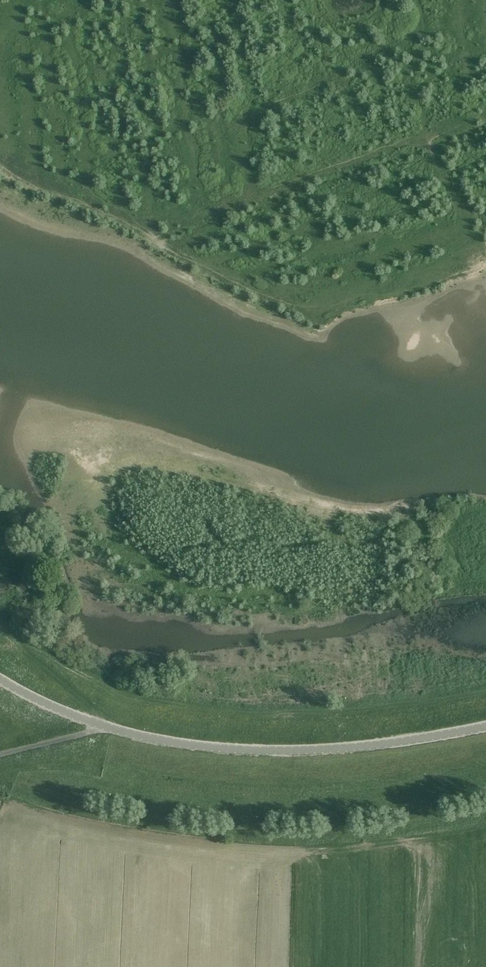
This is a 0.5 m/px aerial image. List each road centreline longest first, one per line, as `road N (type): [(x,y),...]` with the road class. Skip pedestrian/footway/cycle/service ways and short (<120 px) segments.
road 1 (tertiary): [(485,727),(314,750),(184,744),(128,735),(0,680)]

